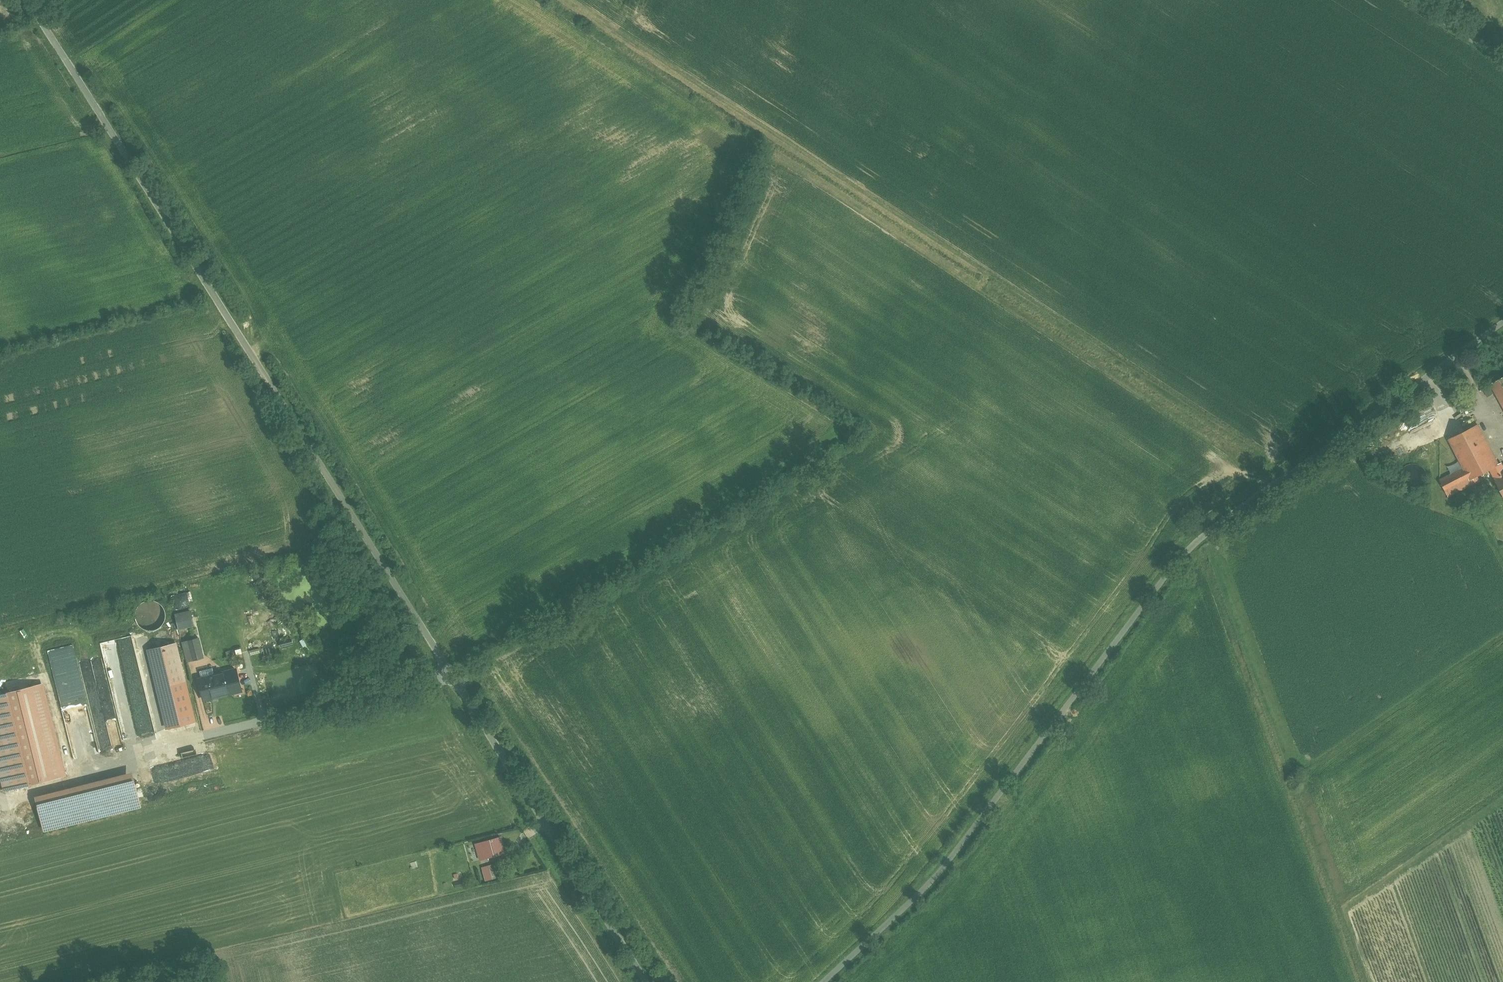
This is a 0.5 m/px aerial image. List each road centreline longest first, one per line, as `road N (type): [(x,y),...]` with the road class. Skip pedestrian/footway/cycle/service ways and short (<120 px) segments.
road 1 (unclassified): [(26,0),(645,981)]
road 2 (unclassified): [(1502,323),(1200,540),(939,876),(825,981)]

